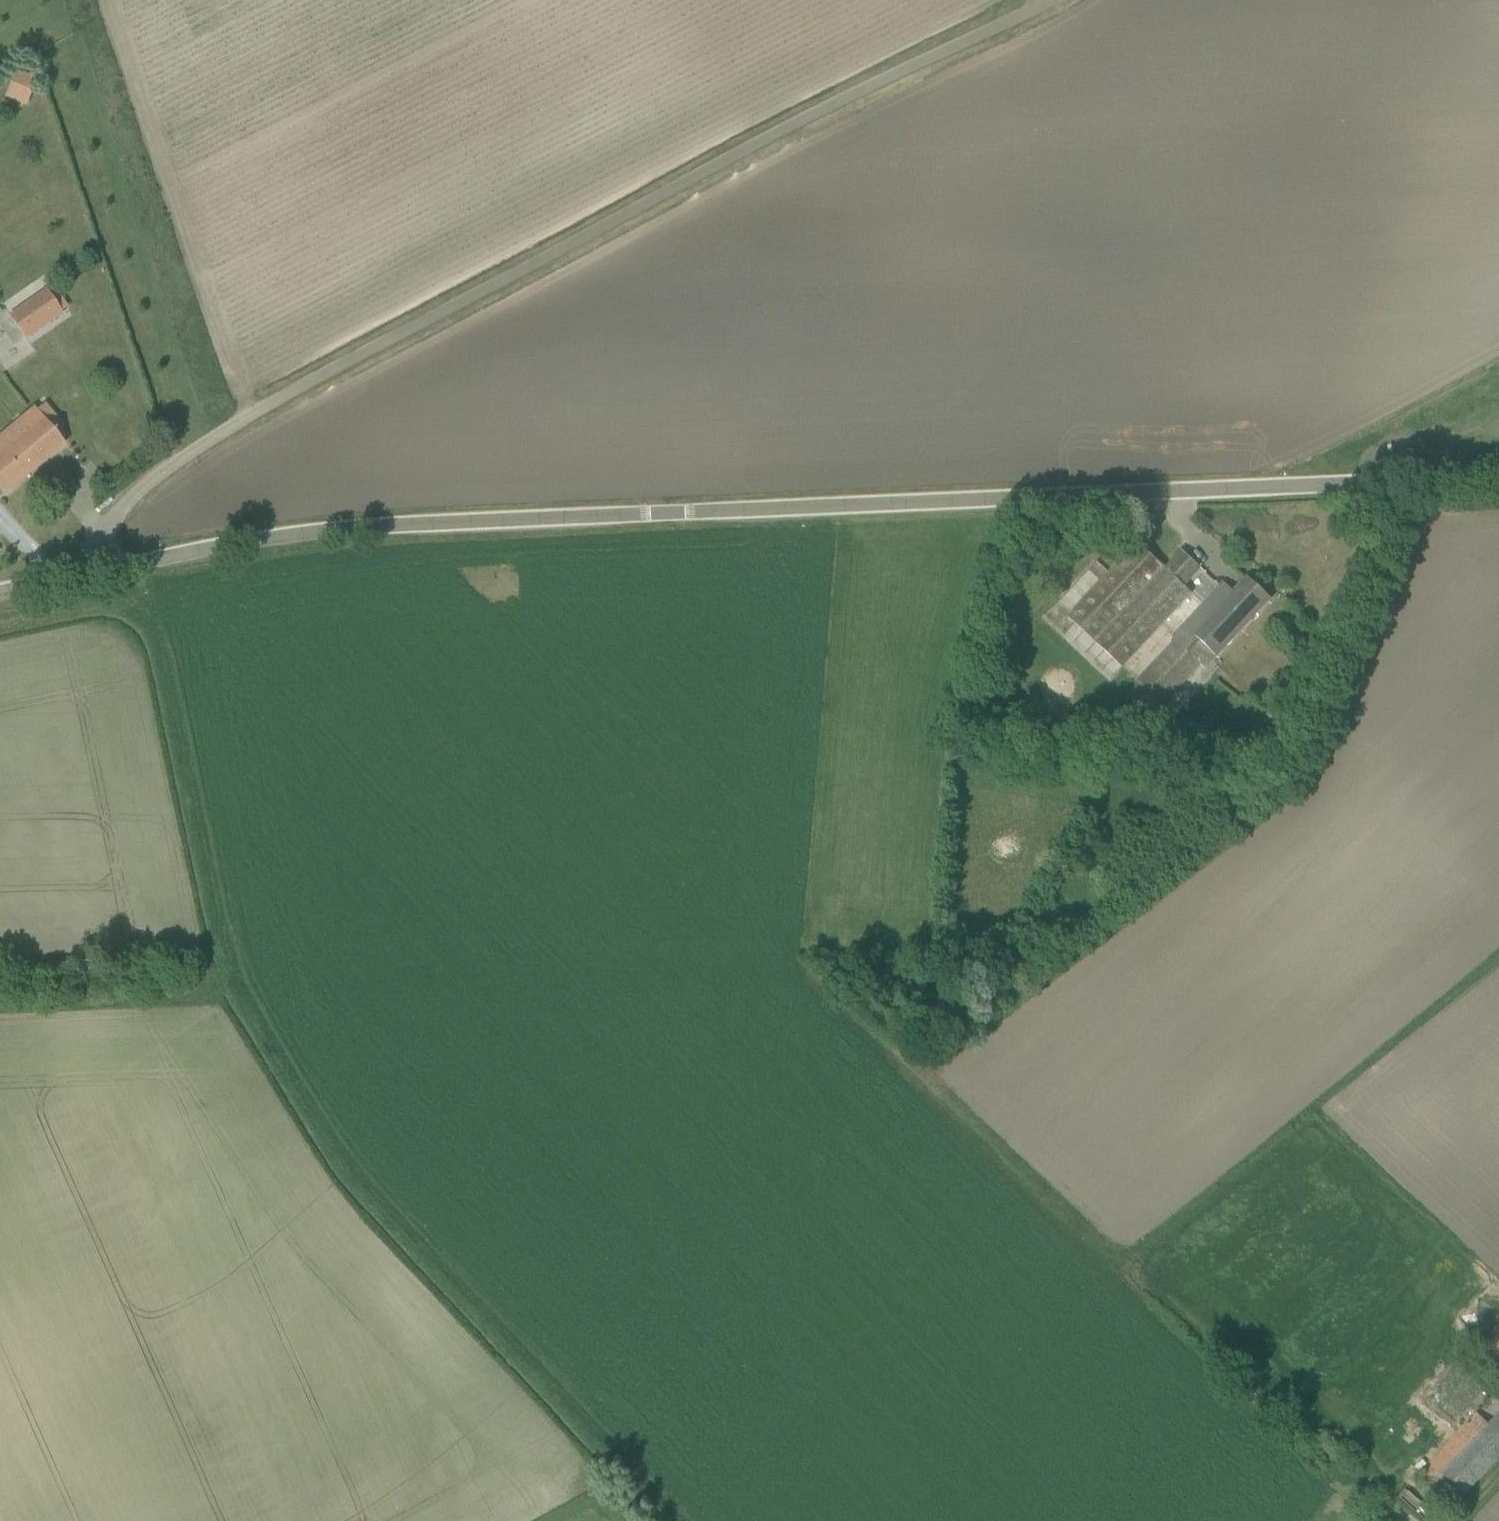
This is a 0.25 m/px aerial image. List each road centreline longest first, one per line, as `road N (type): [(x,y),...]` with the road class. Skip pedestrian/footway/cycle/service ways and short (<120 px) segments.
road 1 (unclassified): [(1498,475),(404,526),(308,534),(111,571)]
road 2 (unclassified): [(1046,0),(722,162),(253,414),(136,490),(107,520),(111,571)]

